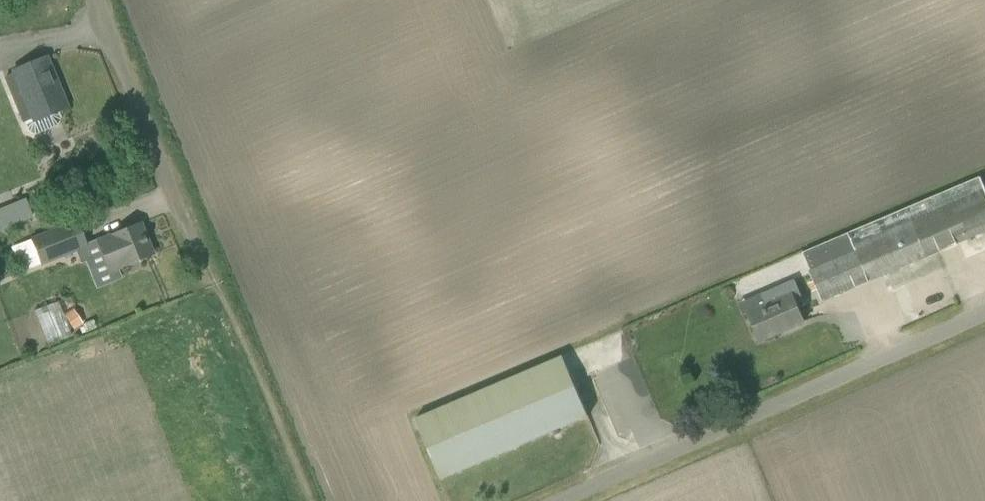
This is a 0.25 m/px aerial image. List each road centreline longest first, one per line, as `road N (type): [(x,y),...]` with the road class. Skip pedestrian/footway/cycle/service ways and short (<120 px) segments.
road 1 (unclassified): [(310,500),(219,283),(181,219),(97,0)]
road 2 (unclassified): [(733,420),(984,312)]
road 3 (unclassified): [(733,420),(553,500)]

